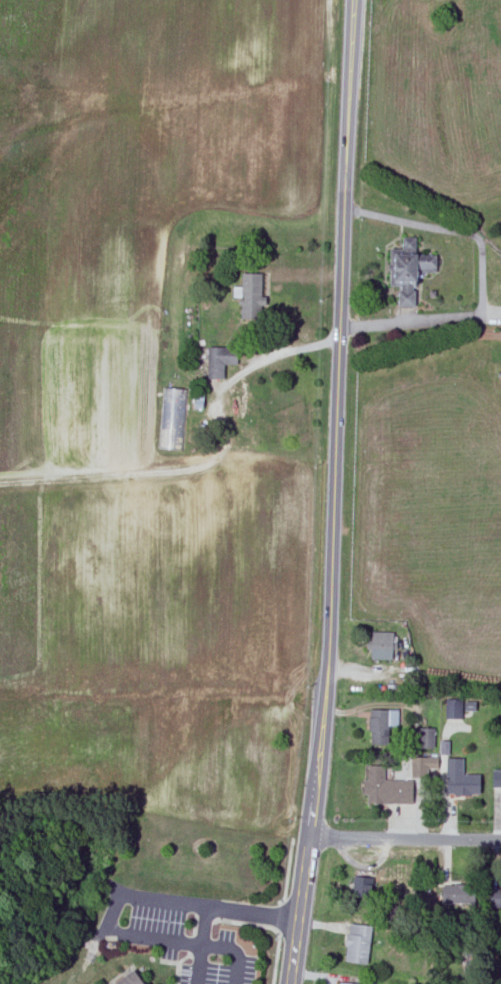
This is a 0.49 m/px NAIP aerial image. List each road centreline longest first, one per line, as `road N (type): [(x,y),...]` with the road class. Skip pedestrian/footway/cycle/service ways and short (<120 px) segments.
road 1 (tertiary): [(287,983),(327,677),(352,0)]
road 2 (residential): [(307,836),(500,841)]

